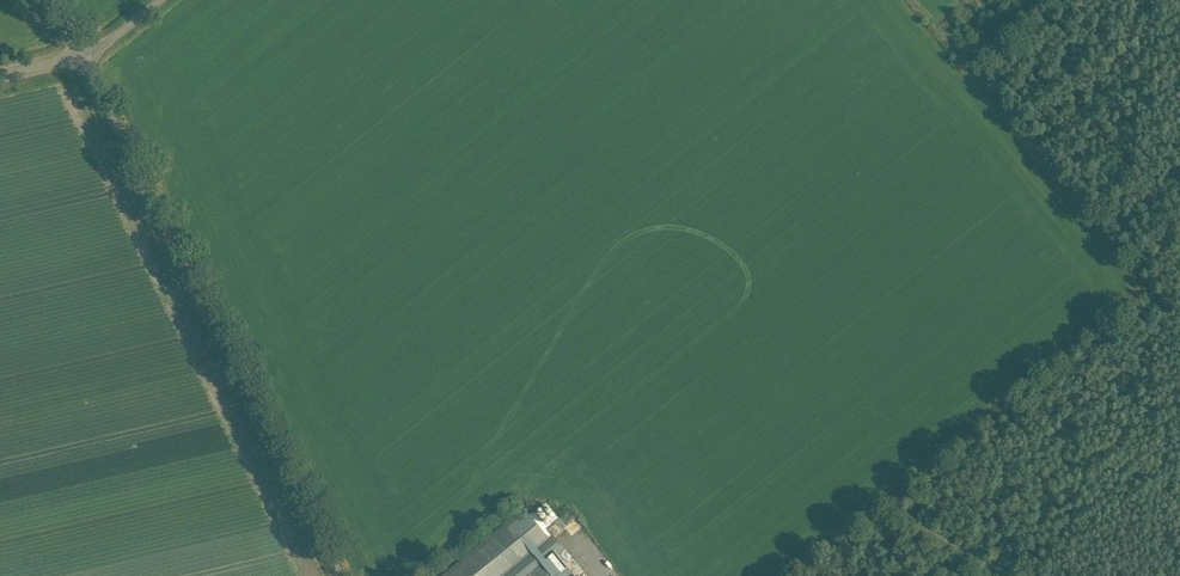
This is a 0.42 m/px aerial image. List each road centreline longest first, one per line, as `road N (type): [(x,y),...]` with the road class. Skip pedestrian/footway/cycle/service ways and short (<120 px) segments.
road 1 (unclassified): [(339,575),(83,59)]

